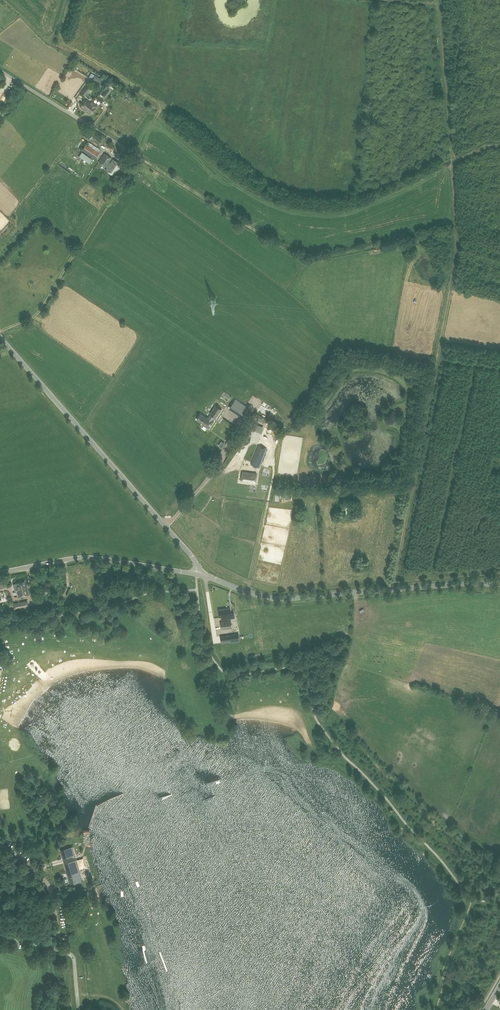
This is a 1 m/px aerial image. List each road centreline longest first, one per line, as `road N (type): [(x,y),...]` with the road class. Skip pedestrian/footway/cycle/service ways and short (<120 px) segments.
road 1 (track): [(456,229),(303,259),(137,156),(41,309),(0,331)]
road 2 (track): [(393,589),(456,229)]
road 3 (tertiary): [(197,573),(196,561),(0,337)]
road 4 (tertiary): [(499,586),(278,598),(197,573)]
road 5 (track): [(456,229),(439,7),(400,0)]
road 6 (tertiary): [(197,573),(86,558),(0,573)]
road 7 (unclassified): [(137,156),(0,72)]

